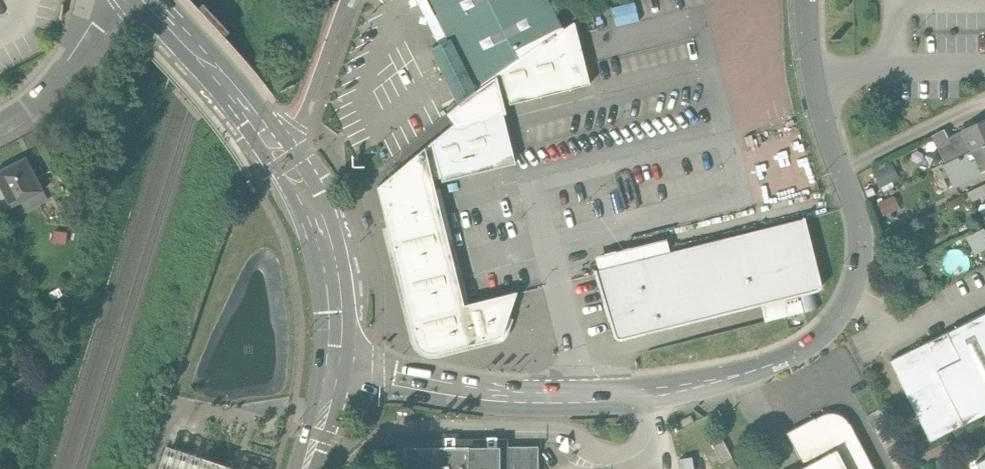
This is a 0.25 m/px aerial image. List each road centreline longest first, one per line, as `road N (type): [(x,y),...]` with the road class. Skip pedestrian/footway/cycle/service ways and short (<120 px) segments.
road 1 (unclassified): [(810,0),(826,123),(861,250),(846,313),(820,340),(730,380),(648,398),(512,398),(335,367)]
road 2 (primary): [(335,367),(332,264),(320,220),(279,154)]
road 3 (primary): [(279,154),(148,0)]
road 4 (unclassified): [(279,154),(300,129),(350,0)]
road 5 (residential): [(0,114),(70,69),(114,0)]

